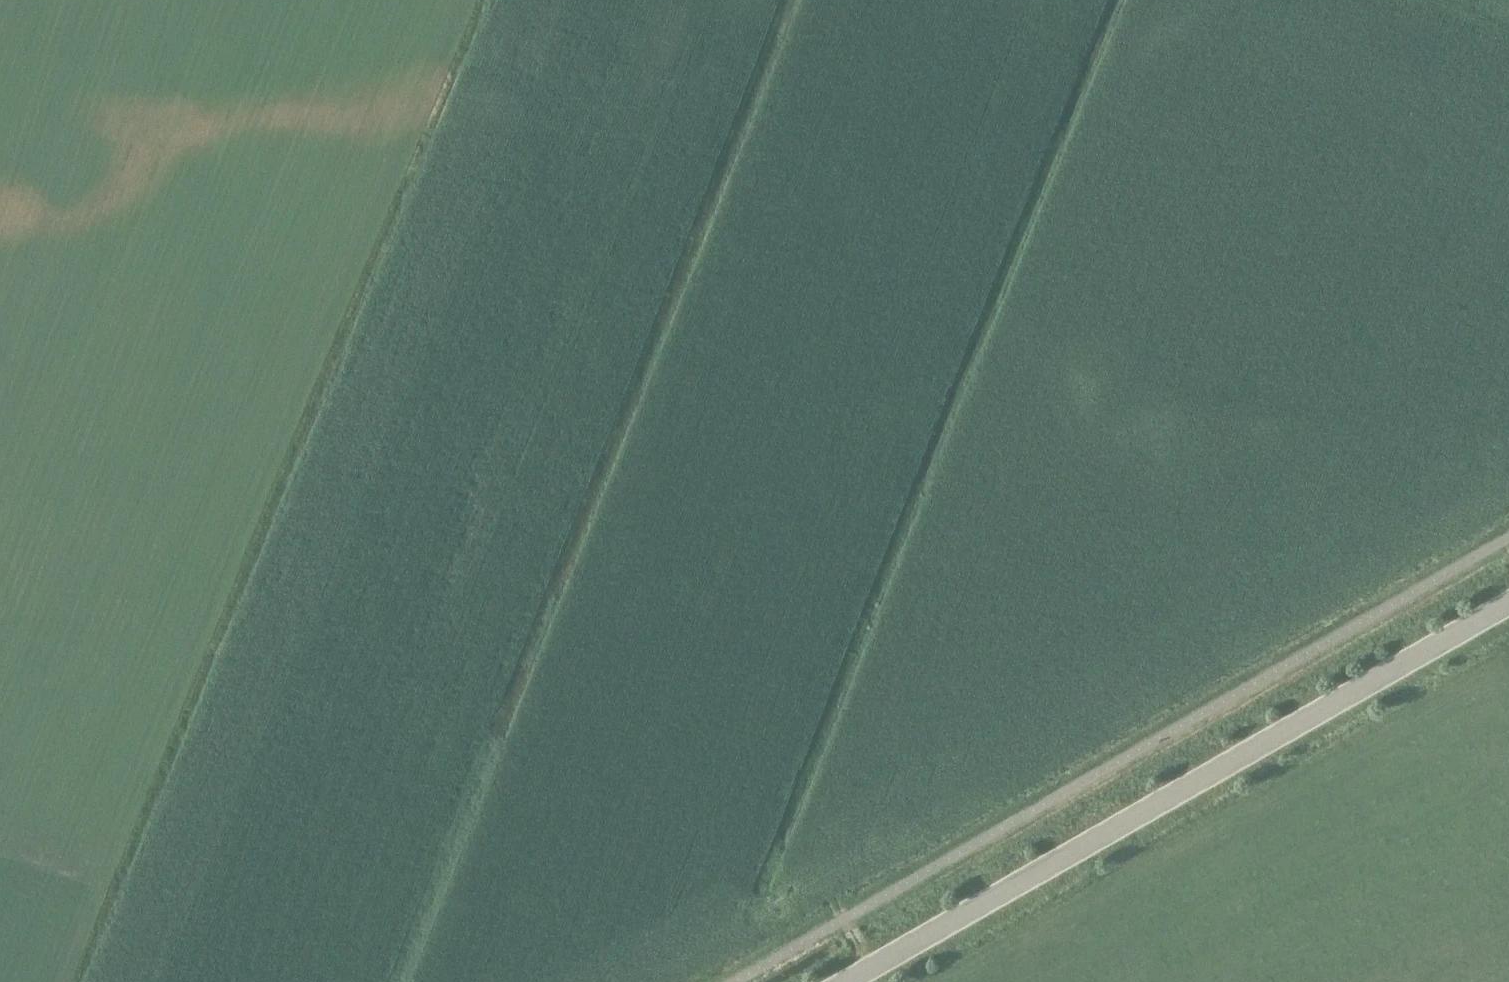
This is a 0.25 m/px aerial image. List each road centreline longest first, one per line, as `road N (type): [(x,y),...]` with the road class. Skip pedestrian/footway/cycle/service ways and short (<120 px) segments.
road 1 (secondary): [(847,981),(1508,603)]

